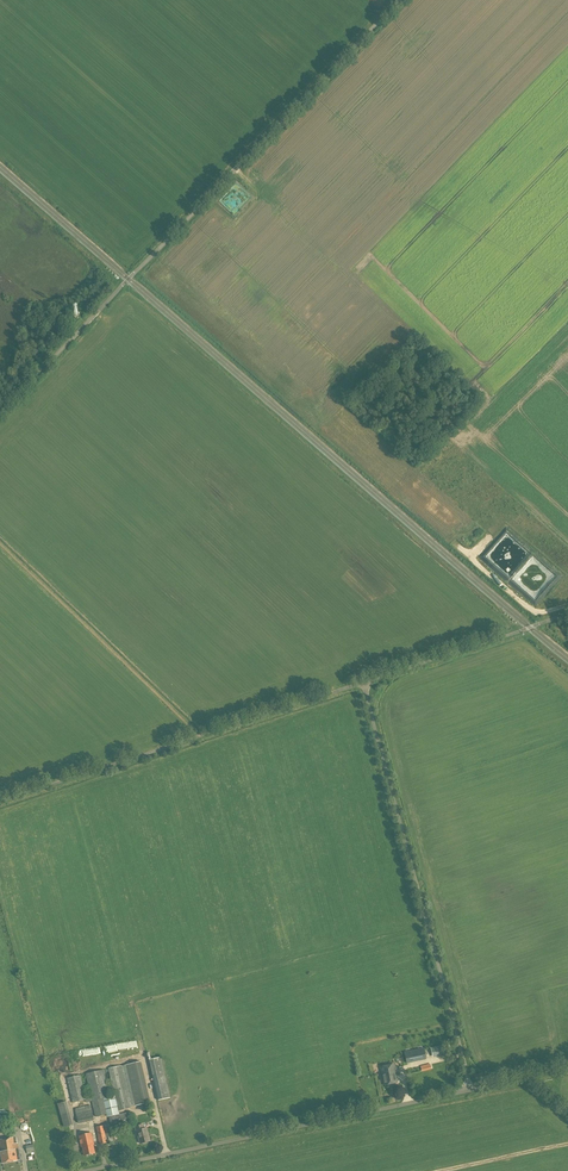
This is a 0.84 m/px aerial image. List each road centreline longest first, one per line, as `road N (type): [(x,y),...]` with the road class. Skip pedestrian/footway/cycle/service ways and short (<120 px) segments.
road 1 (unclassified): [(0,411),(400,0)]
road 2 (unclassified): [(365,685),(471,1091)]
road 3 (unclassified): [(84,1170),(471,1091)]
road 4 (unclassified): [(0,802),(365,685)]
road 5 (unclassified): [(365,685),(513,633)]

